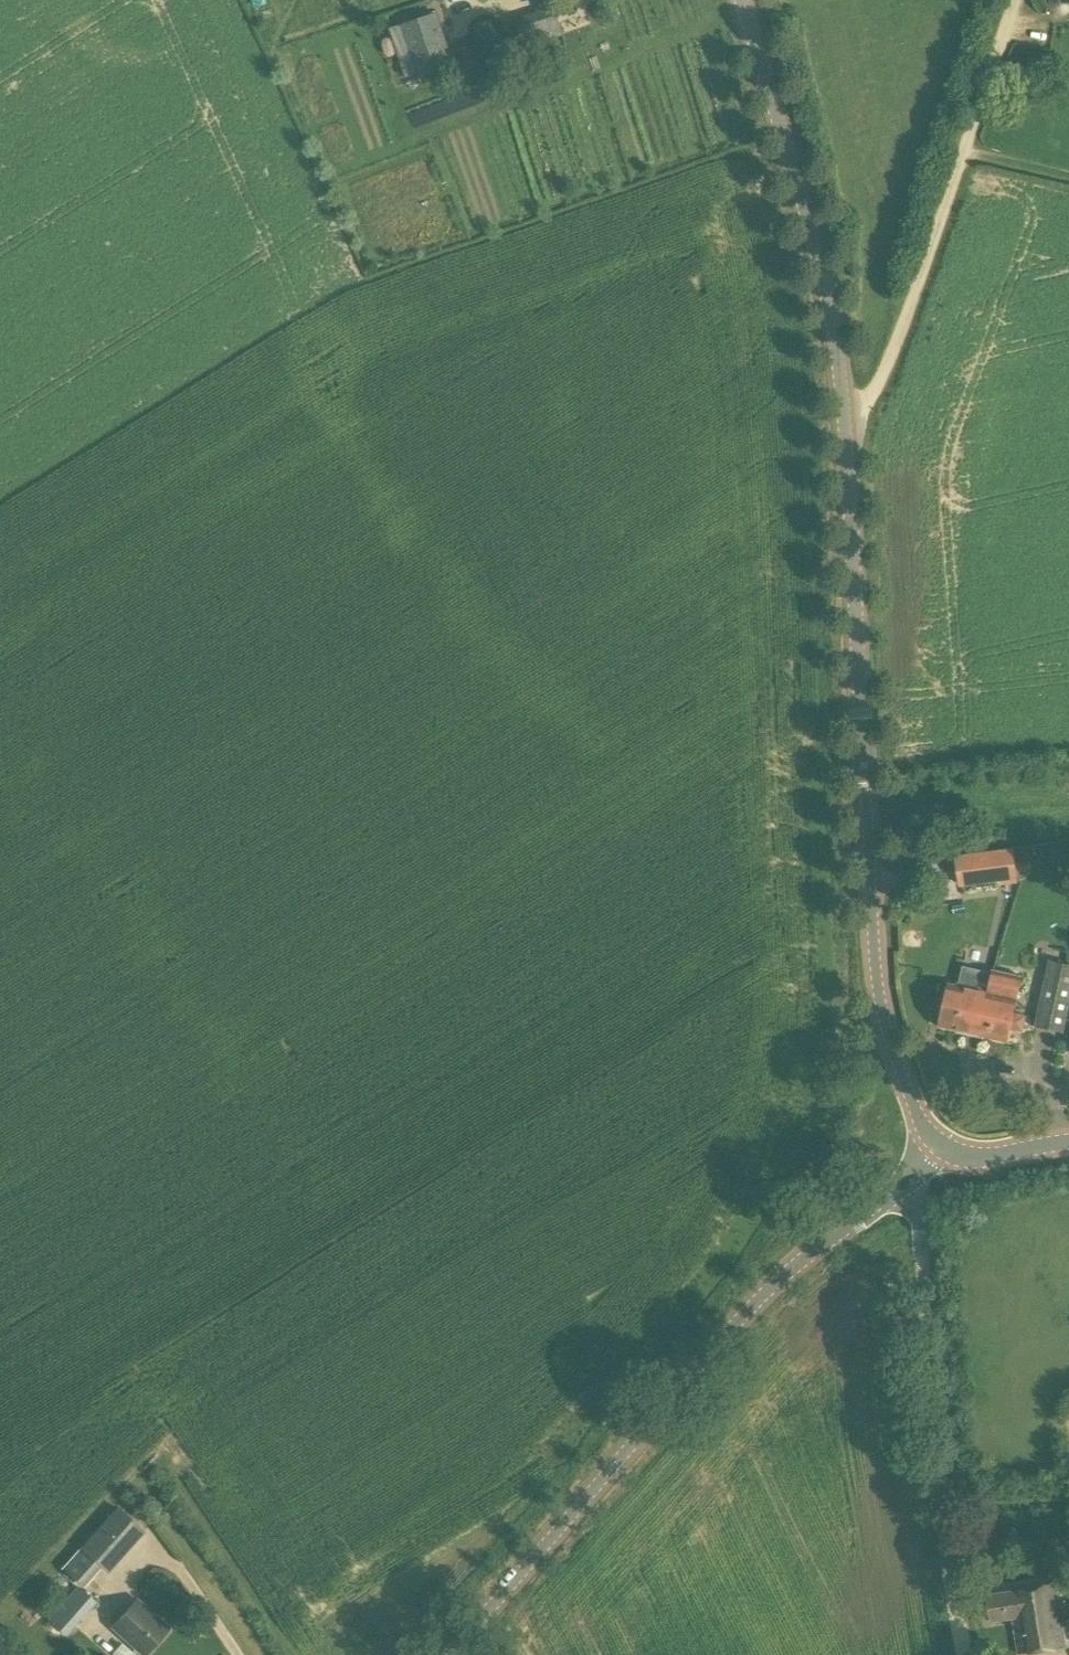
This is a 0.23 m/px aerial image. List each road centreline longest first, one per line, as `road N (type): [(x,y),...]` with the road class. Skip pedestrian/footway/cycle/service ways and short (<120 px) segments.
road 1 (tertiary): [(944,1149),(924,1128),(893,1048),(877,957),(844,432),(823,259),(748,0)]
road 2 (tertiary): [(450,1654),(745,1309),(944,1149)]
road 3 (track): [(964,1654),(941,1535),(917,1176)]
road 4 (track): [(844,432),(879,387),(1014,0)]
road 5 (tertiary): [(1068,1144),(986,1161),(944,1149)]

